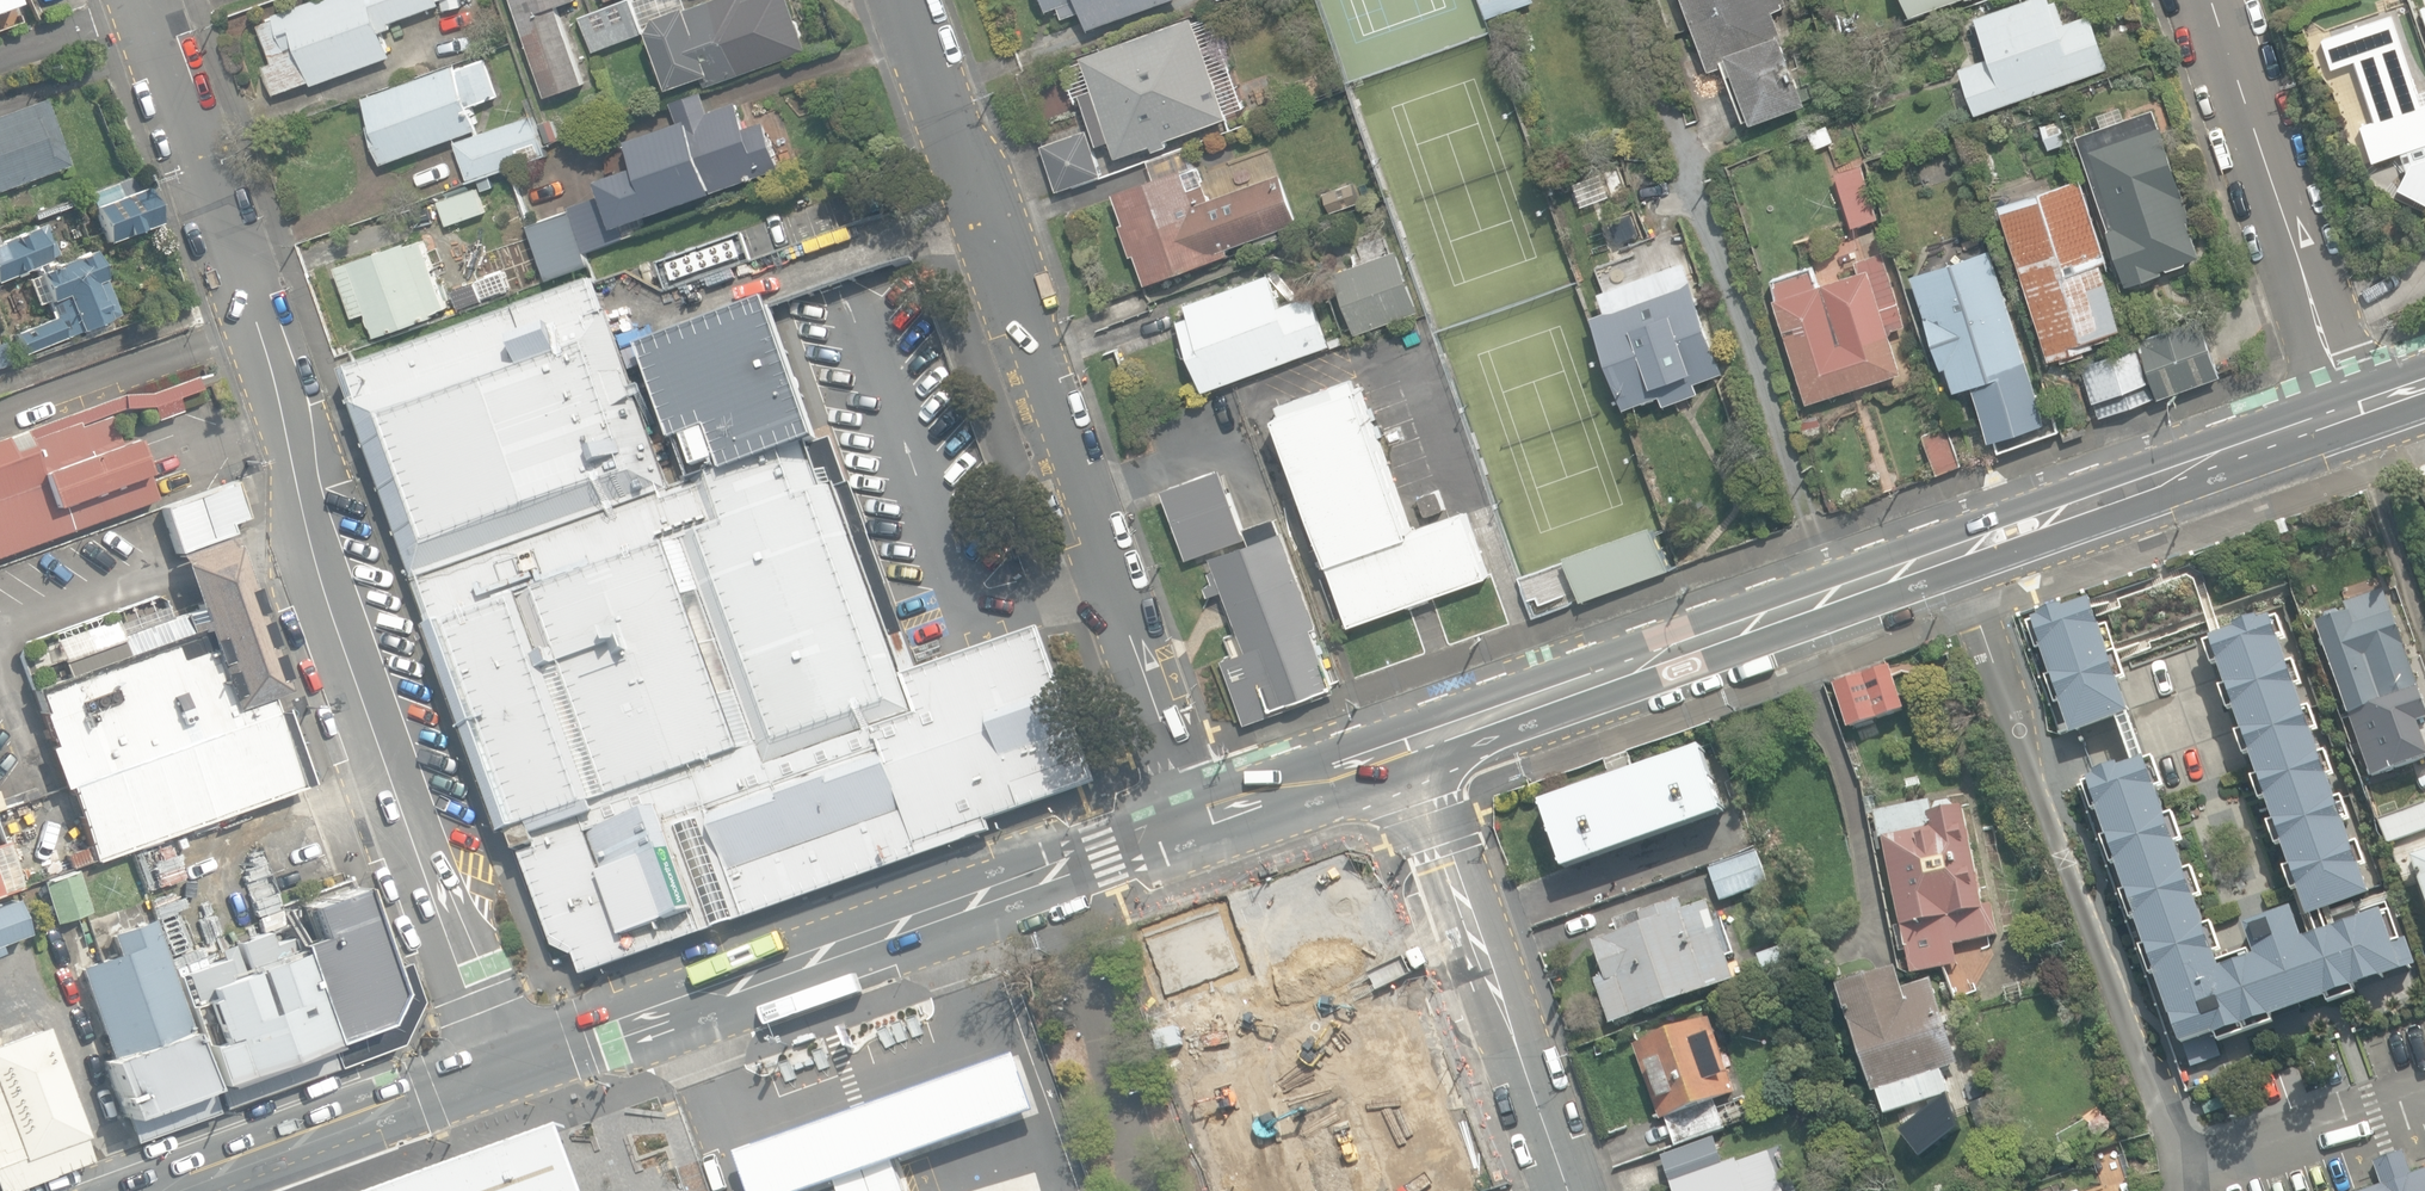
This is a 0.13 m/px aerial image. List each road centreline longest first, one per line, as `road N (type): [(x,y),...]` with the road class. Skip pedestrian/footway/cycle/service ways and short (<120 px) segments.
road 1 (residential): [(491,1069),(355,681),(254,320),(132,0)]
road 2 (secondary): [(2348,415),(1433,738)]
road 3 (residential): [(1192,823),(901,0)]
road 4 (secondary): [(1192,823),(491,1069)]
road 5 (tertiary): [(1433,738),(1589,1190)]
road 6 (residential): [(2348,415),(2210,0)]
road 7 (secondary): [(491,1069),(174,1190)]
road 8 (secondary): [(1433,738),(1192,823)]

